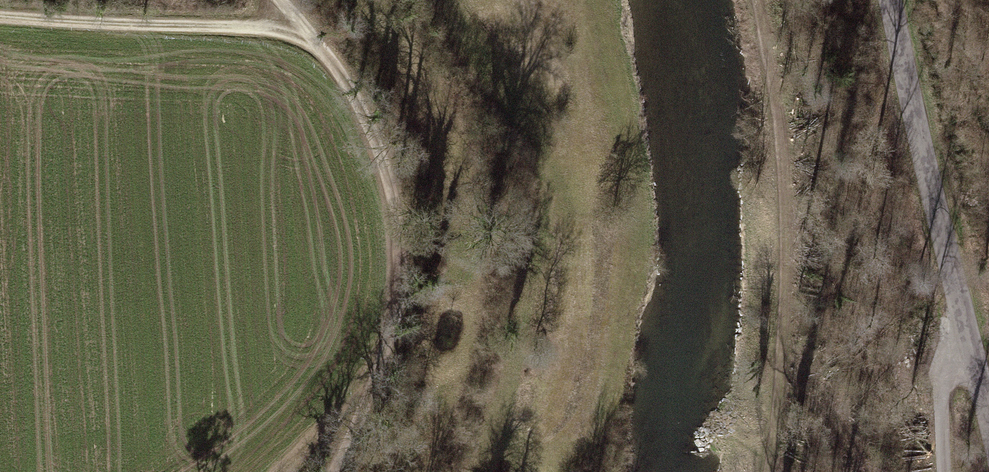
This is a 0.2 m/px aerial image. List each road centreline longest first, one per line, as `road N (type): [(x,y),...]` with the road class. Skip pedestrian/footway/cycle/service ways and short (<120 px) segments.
road 1 (track): [(334,471),(395,310),(395,202),(346,82),(281,0)]
road 2 (track): [(763,471),(776,415),(780,163),(755,0)]
road 3 (residential): [(892,0),(988,424)]
road 4 (track): [(306,26),(0,16)]
road 5 (track): [(969,346),(953,351),(942,389),(944,471)]

